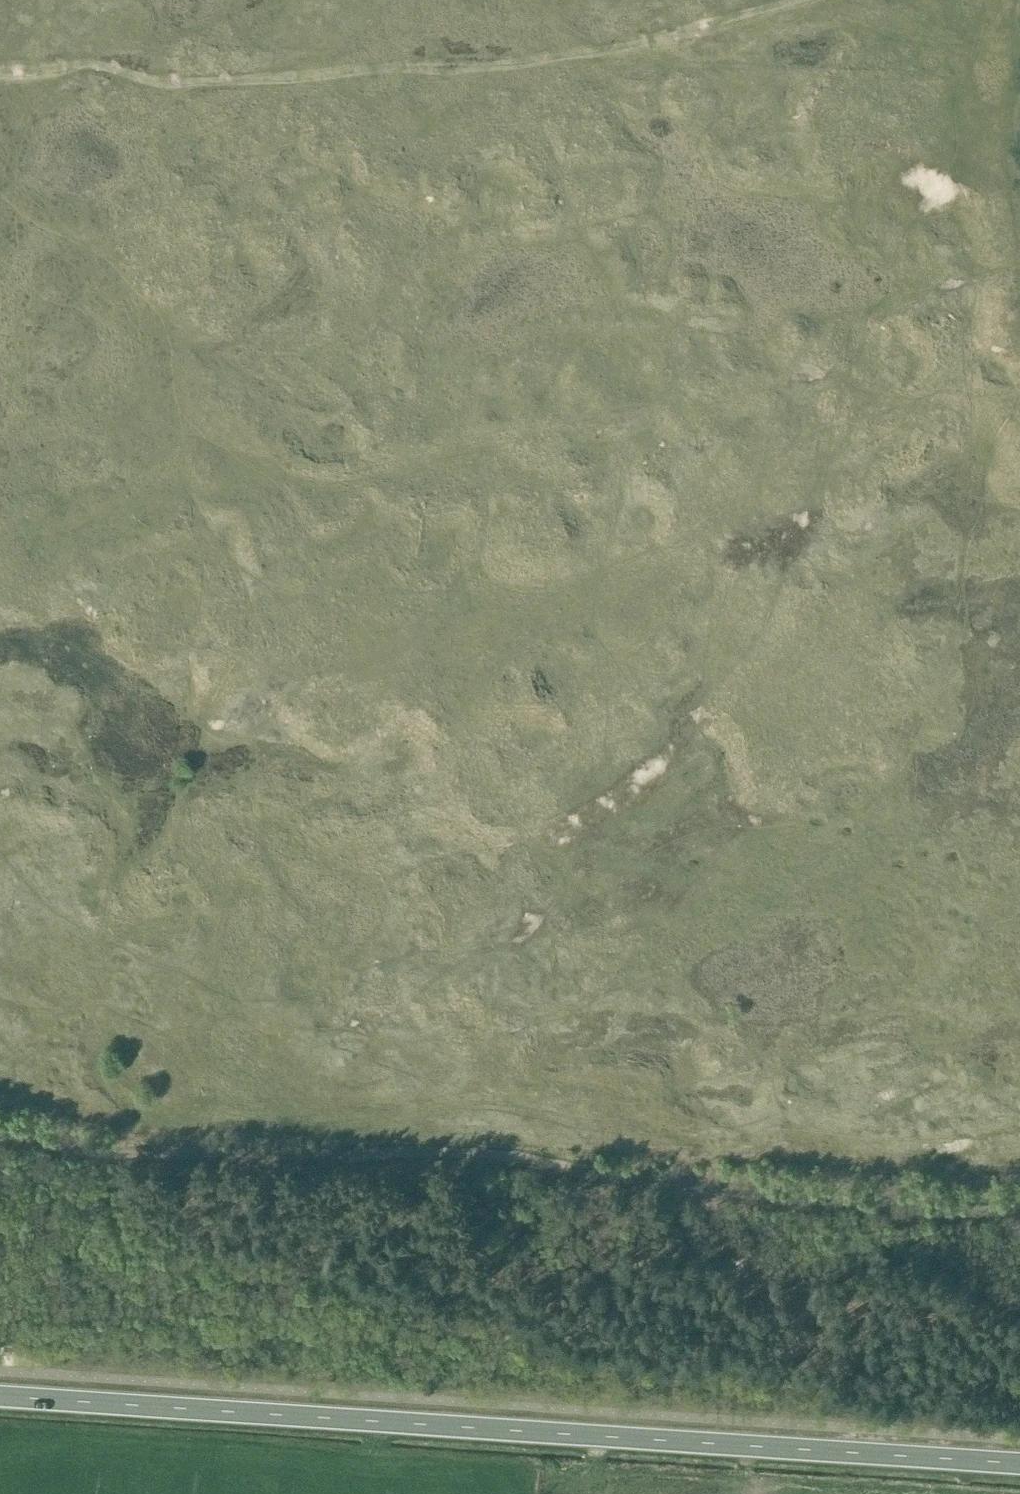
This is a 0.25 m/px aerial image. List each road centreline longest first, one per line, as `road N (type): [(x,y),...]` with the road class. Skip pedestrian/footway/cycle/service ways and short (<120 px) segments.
road 1 (secondary): [(1019,1462),(0,1395)]

